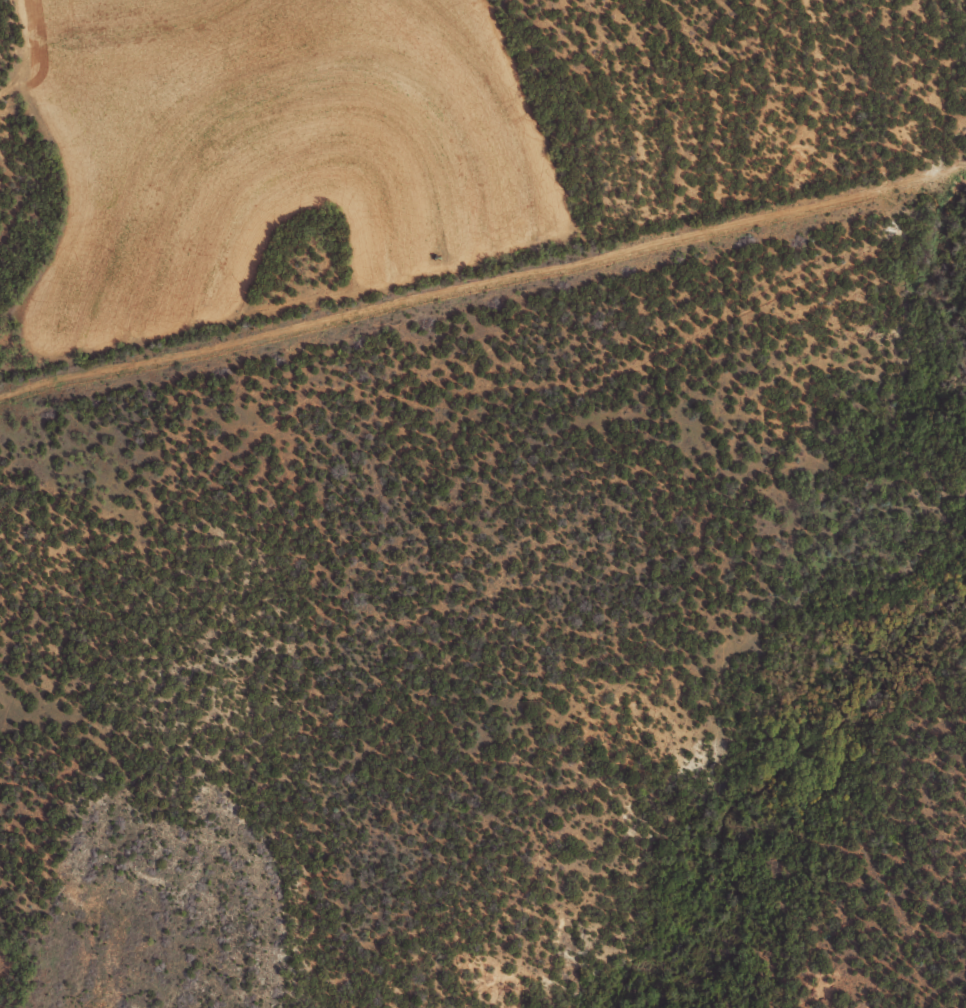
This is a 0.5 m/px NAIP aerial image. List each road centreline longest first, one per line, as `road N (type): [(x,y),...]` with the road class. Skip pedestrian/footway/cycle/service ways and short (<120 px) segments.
road 1 (track): [(965,248),(867,309),(676,314),(611,289),(425,304),(299,375),(87,542),(0,652)]

